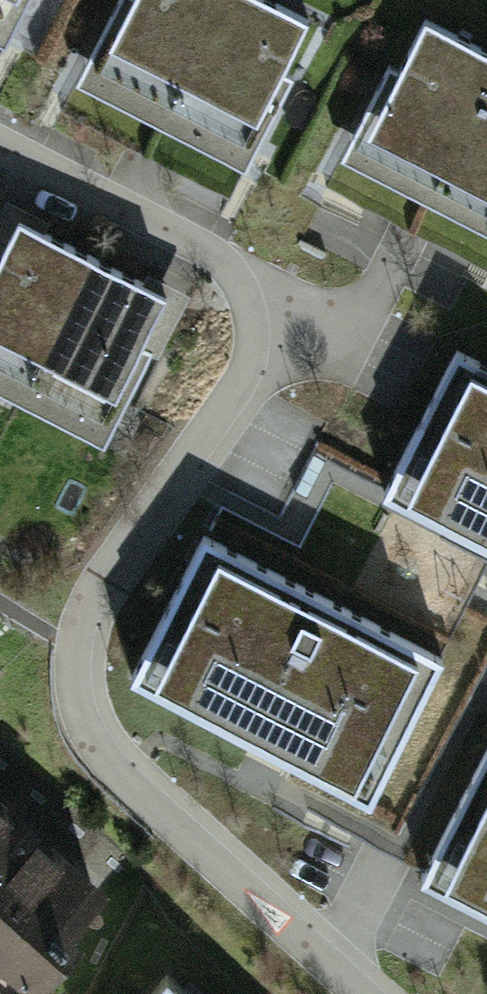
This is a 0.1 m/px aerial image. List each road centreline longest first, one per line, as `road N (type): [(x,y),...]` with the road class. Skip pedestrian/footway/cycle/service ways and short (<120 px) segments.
road 1 (residential): [(372,993),(107,761),(85,728),(74,672),(84,608),(246,373),(253,337),(246,302),(222,258),(0,144)]

